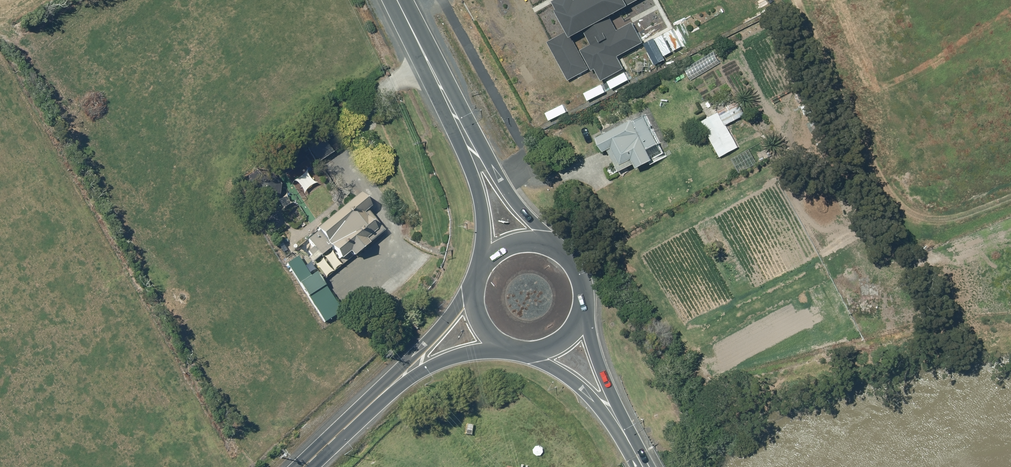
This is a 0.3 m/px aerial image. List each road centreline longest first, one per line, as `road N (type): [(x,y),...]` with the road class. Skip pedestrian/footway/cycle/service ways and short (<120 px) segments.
road 1 (tertiary): [(516,246),(394,0)]
road 2 (primary): [(307,466),(405,374),(492,317)]
road 3 (primary): [(564,328),(643,466)]
road 4 (primary): [(516,246),(543,245),(572,264),(580,297),(564,328)]

